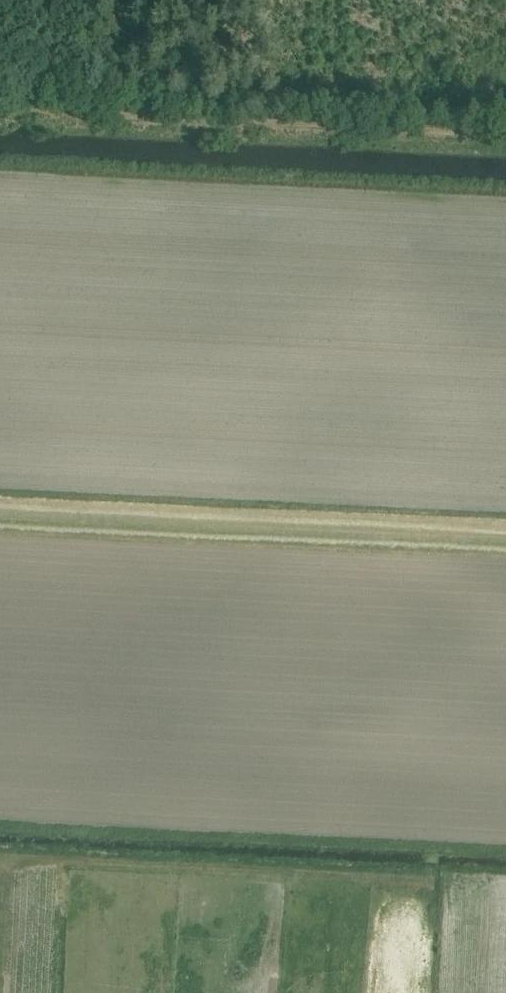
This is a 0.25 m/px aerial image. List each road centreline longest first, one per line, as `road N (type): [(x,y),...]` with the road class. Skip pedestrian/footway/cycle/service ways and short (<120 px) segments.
road 1 (track): [(0,519),(505,540)]

